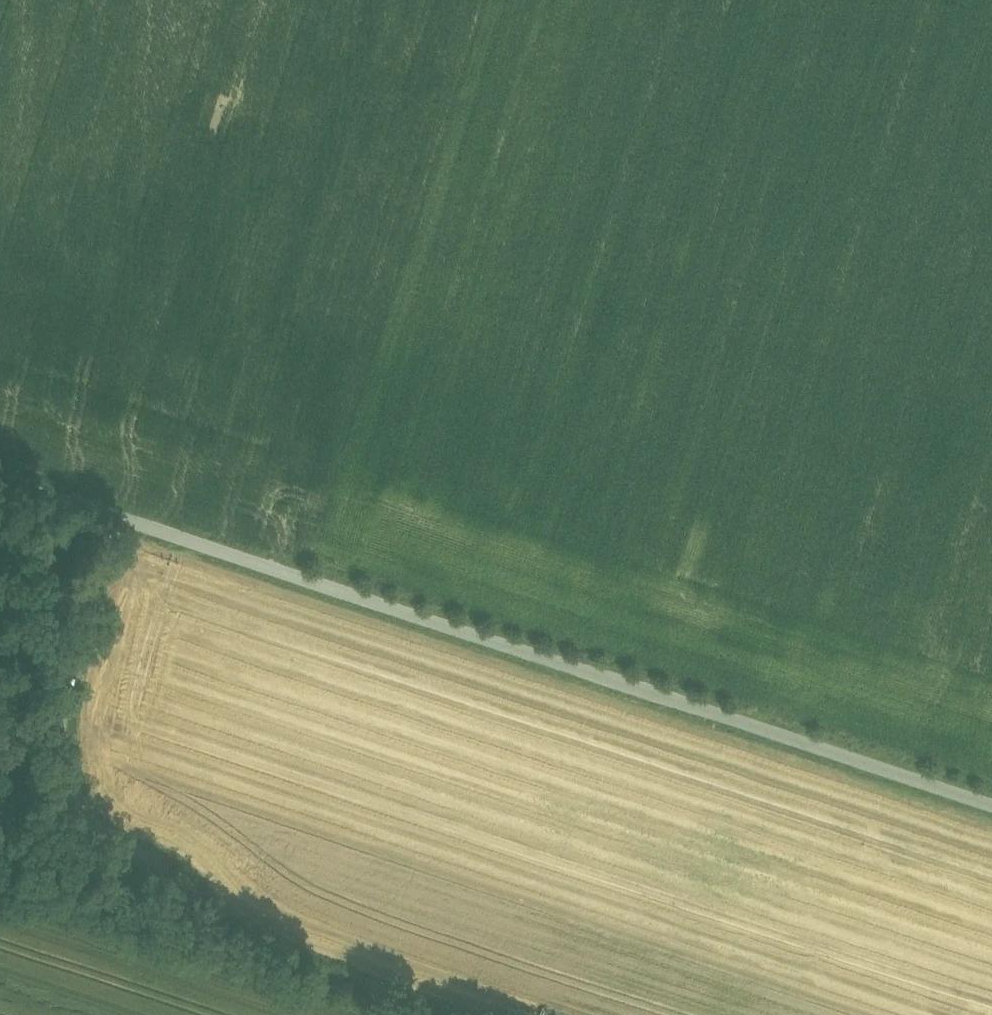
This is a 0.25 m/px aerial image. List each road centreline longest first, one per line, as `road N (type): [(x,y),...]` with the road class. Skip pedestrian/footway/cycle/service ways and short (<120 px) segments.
road 1 (residential): [(0,427),(991,774)]

